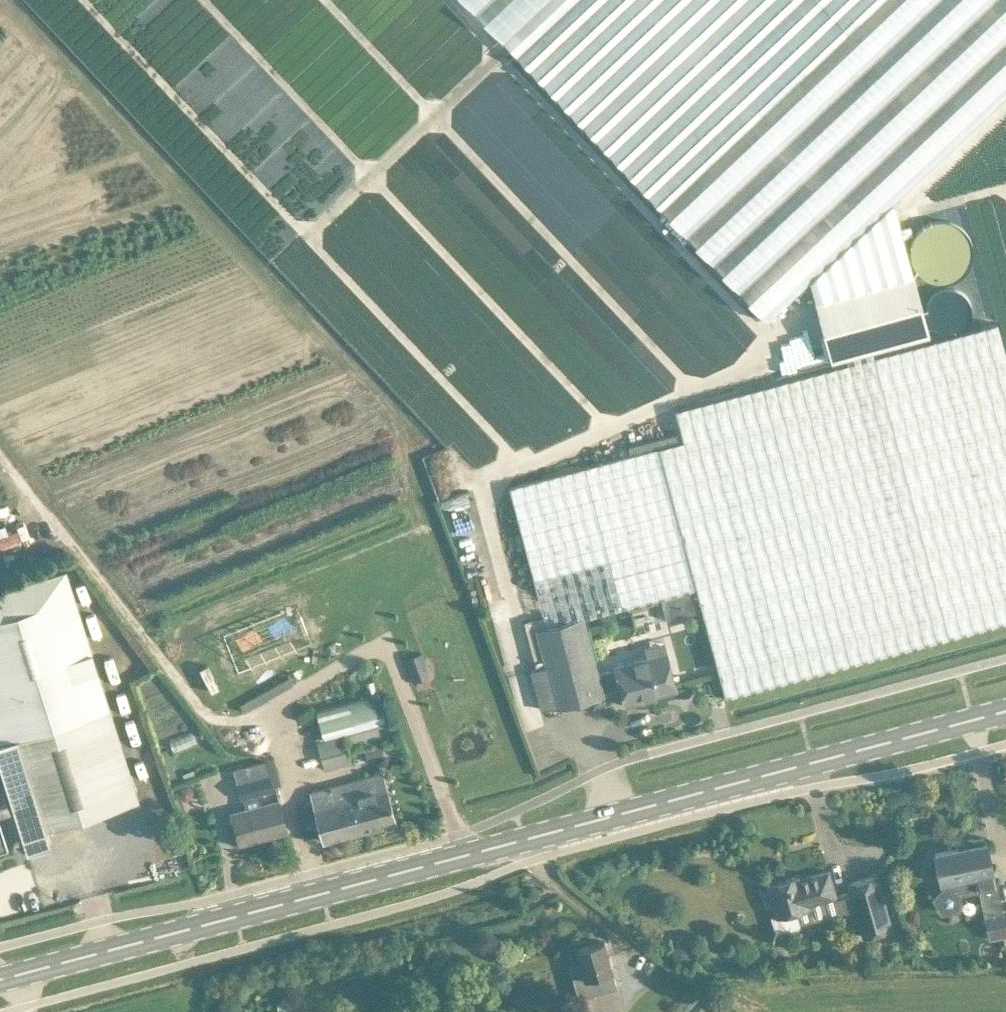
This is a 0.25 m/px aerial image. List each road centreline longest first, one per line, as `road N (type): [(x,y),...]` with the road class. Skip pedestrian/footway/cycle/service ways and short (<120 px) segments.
road 1 (secondary): [(1005,707),(332,895),(0,976)]

